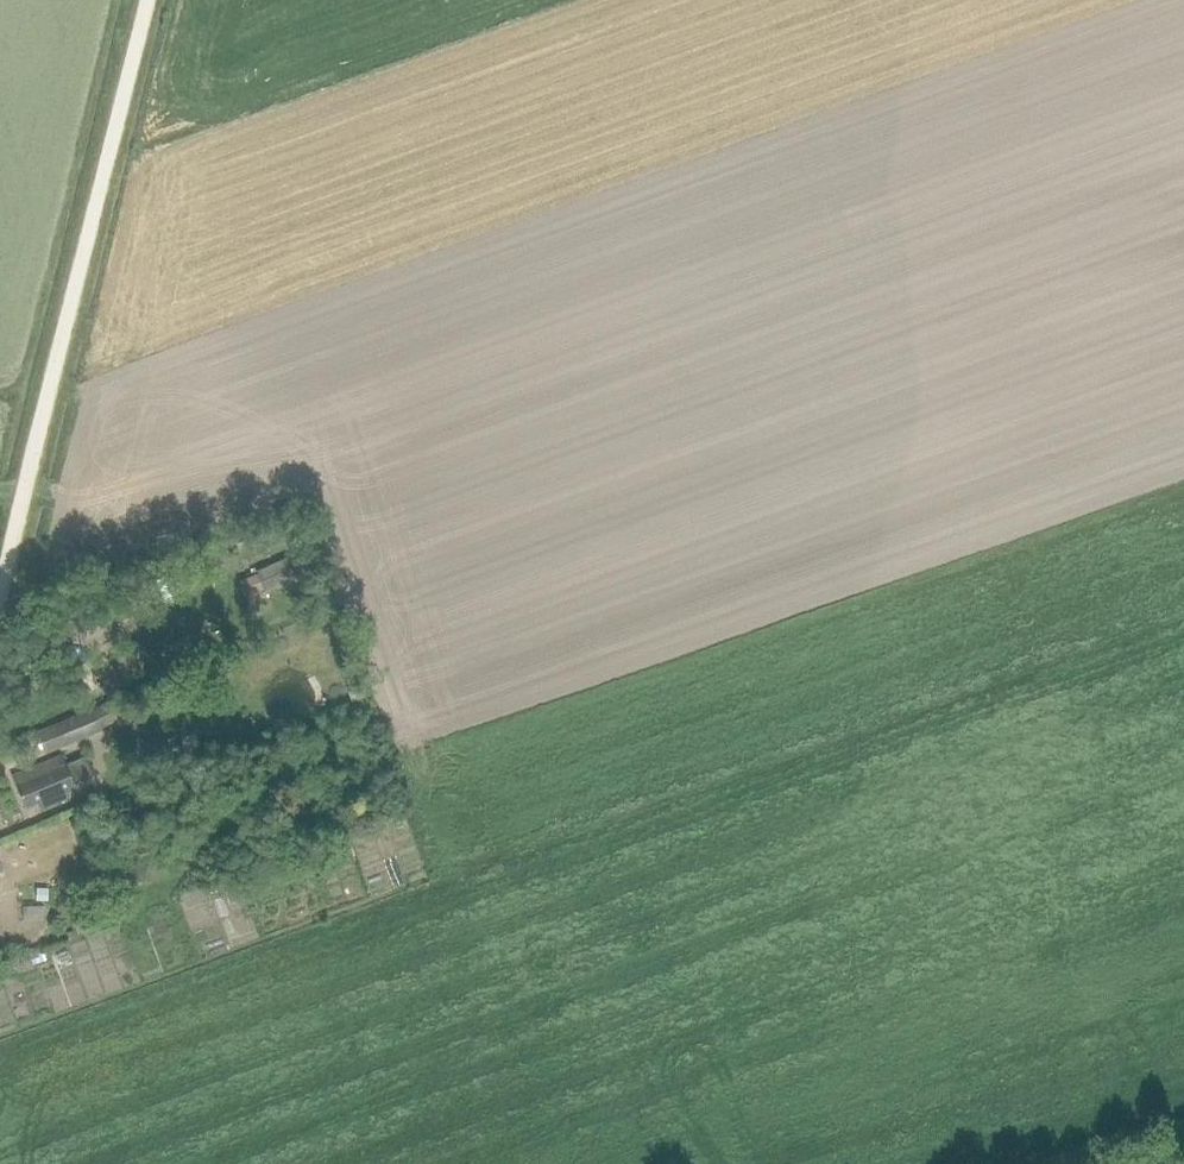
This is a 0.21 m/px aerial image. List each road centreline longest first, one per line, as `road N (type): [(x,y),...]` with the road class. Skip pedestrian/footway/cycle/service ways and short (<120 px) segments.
road 1 (track): [(146,0),(0,617)]

